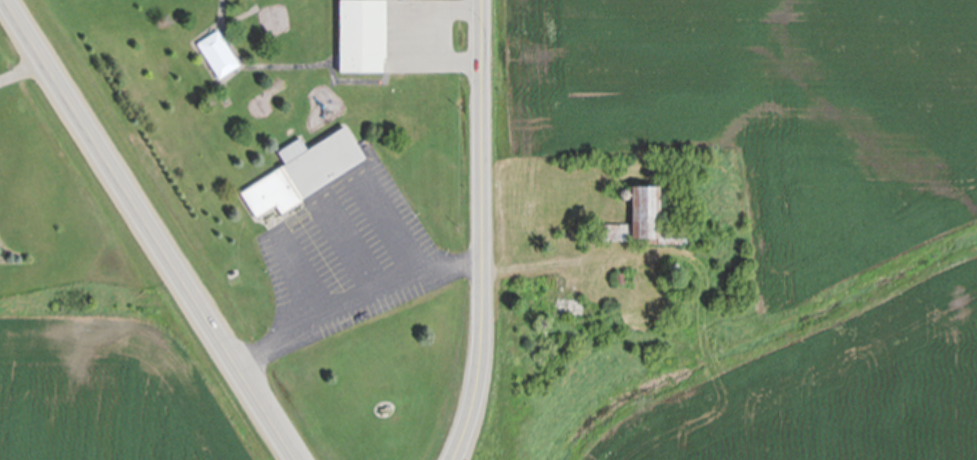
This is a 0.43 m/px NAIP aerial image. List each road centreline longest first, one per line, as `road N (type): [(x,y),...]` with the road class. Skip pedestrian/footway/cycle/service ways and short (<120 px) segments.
road 1 (primary): [(296,459),(6,0)]
road 2 (secondary): [(456,459),(483,348),(485,0)]

